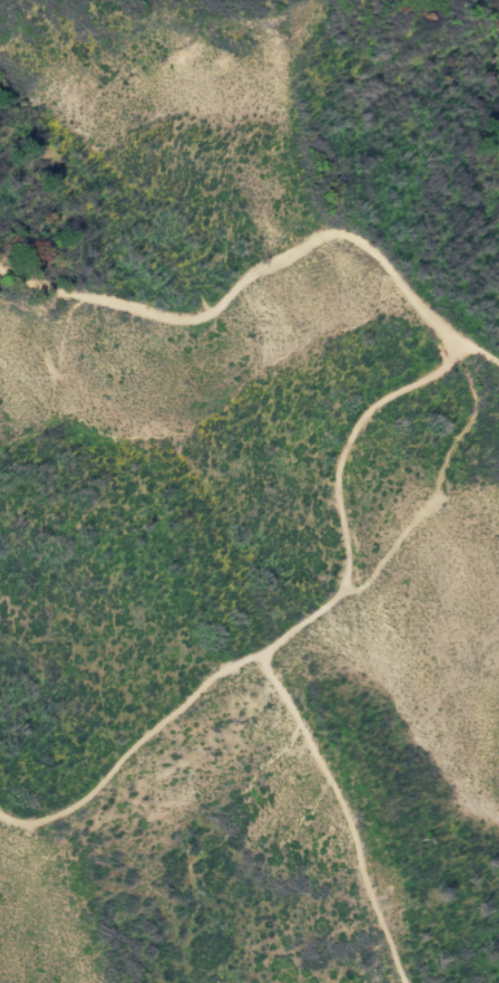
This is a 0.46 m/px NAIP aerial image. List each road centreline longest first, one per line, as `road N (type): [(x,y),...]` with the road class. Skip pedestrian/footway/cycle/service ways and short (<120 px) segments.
road 1 (track): [(343,592),(364,587),(436,497),(414,521)]

